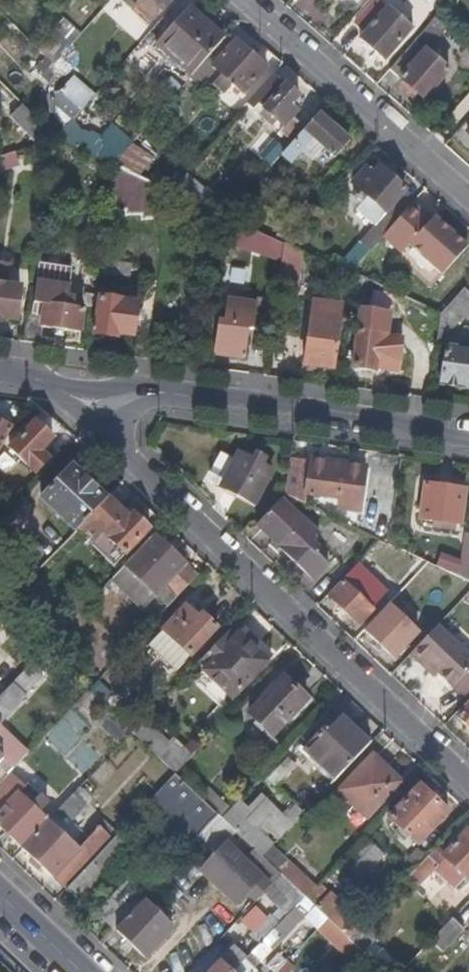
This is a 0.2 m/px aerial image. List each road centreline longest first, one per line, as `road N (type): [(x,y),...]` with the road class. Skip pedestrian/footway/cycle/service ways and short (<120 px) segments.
road 1 (residential): [(44,383),(468,789)]
road 2 (residential): [(44,383),(468,437)]
road 3 (residential): [(468,199),(242,0)]

